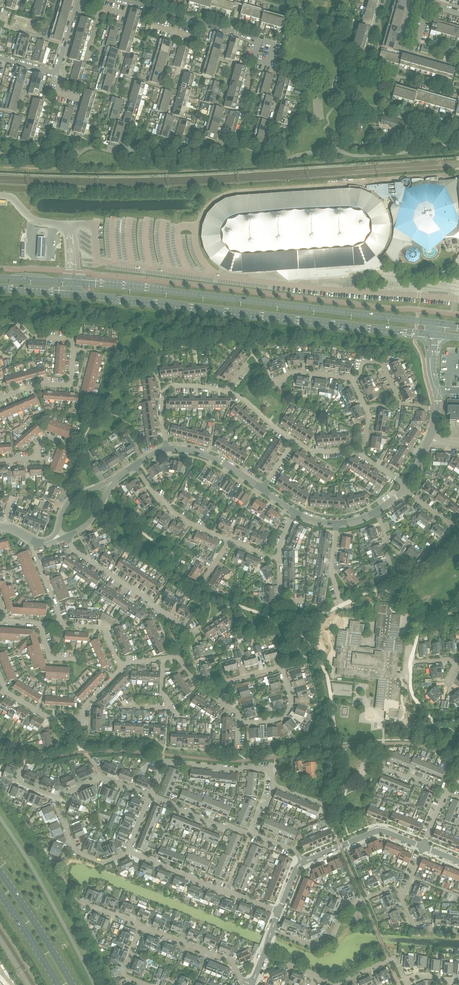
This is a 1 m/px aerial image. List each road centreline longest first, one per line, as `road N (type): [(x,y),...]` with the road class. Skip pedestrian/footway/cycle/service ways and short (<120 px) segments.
road 1 (primary): [(434,323),(78,283)]
road 2 (primary): [(72,294),(428,334)]
road 3 (residential): [(271,930),(312,946),(332,937),(345,907),(397,886),(404,893)]
road 4 (residential): [(279,911),(128,852)]
road 5 (residential): [(186,634),(67,536)]
road 6 (residential): [(149,795),(163,760),(275,770)]
road 7 (primary): [(72,984),(0,873)]
road 8 (residential): [(303,862),(380,831),(424,847)]
road 9 (residential): [(251,983),(233,962),(141,926)]
road 10 (residential): [(232,540),(172,511),(134,466)]
road 11 (residential): [(167,449),(167,388),(224,391)]

